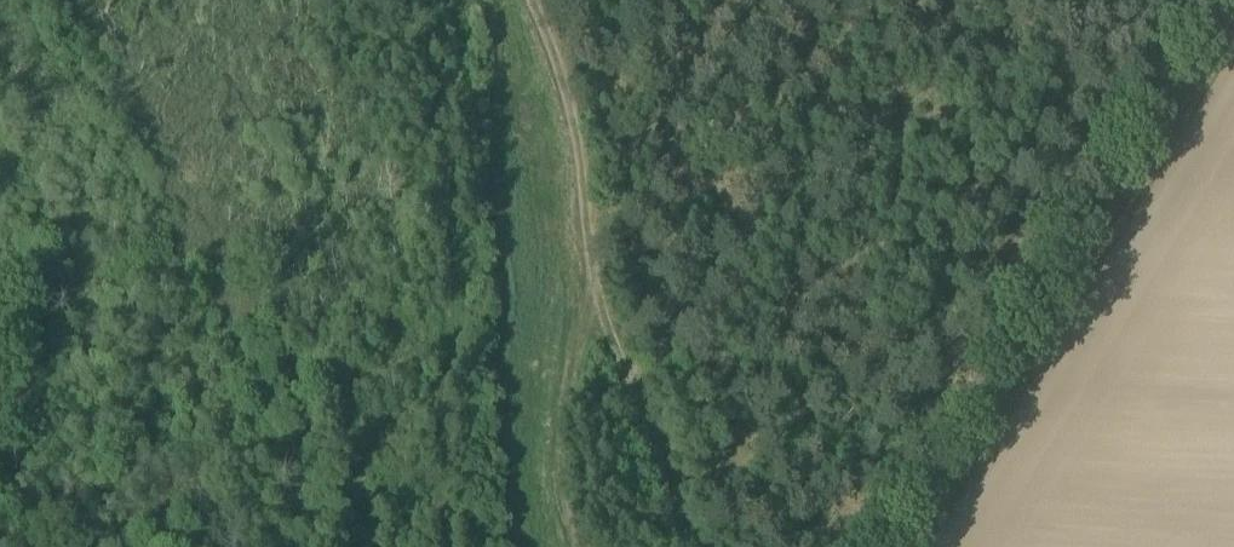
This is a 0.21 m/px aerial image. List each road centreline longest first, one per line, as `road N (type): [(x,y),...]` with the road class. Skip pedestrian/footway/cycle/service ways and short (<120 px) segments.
road 1 (track): [(893,546),(1219,0)]
road 2 (track): [(554,203),(638,414),(711,546)]
road 3 (track): [(554,203),(537,387),(538,519),(550,546)]
road 4 (track): [(554,203),(547,135),(506,0)]

